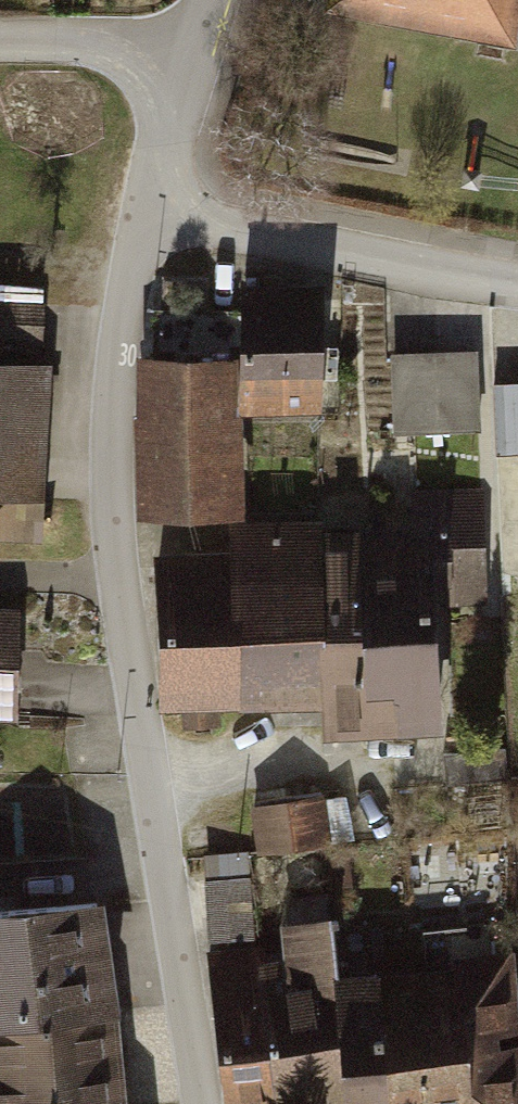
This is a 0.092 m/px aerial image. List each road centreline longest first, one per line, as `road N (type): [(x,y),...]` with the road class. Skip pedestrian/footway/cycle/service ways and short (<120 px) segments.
road 1 (residential): [(142,213),(108,379),(119,567),(205,1103)]
road 2 (residential): [(517,283),(142,213)]
road 3 (residential): [(183,72),(108,44),(0,43)]
road 4 (residential): [(183,72),(142,213)]

